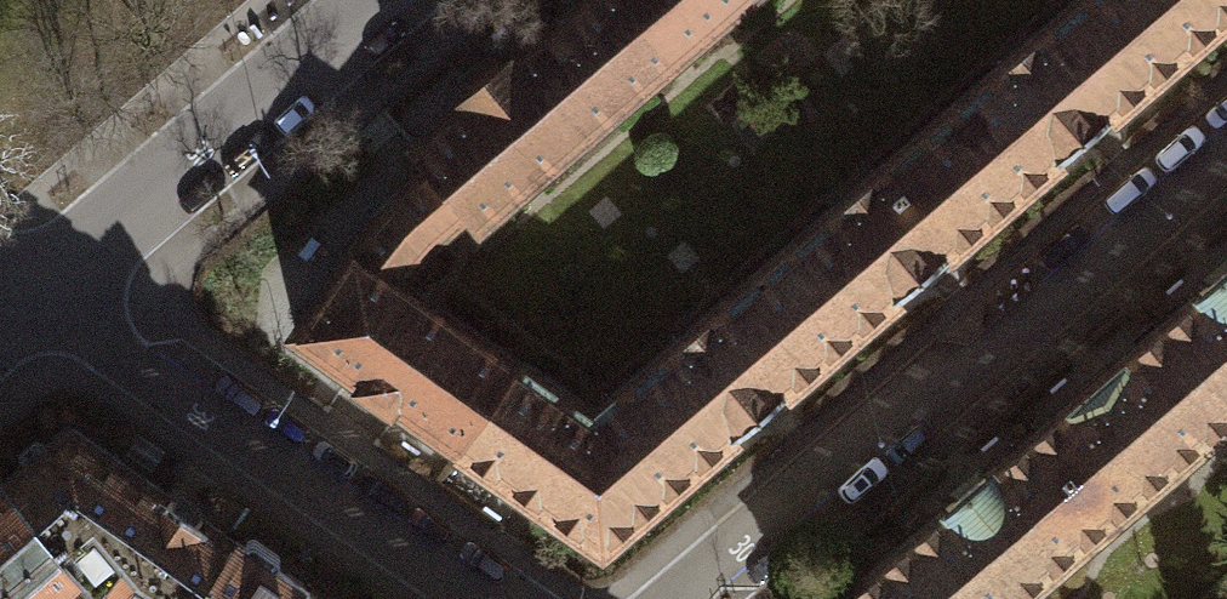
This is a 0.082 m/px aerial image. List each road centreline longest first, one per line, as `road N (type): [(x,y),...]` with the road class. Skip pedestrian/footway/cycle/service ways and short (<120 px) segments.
road 1 (residential): [(689,598),(1226,144)]
road 2 (residential): [(495,598),(160,382),(22,304)]
road 3 (residential): [(378,0),(22,304)]

